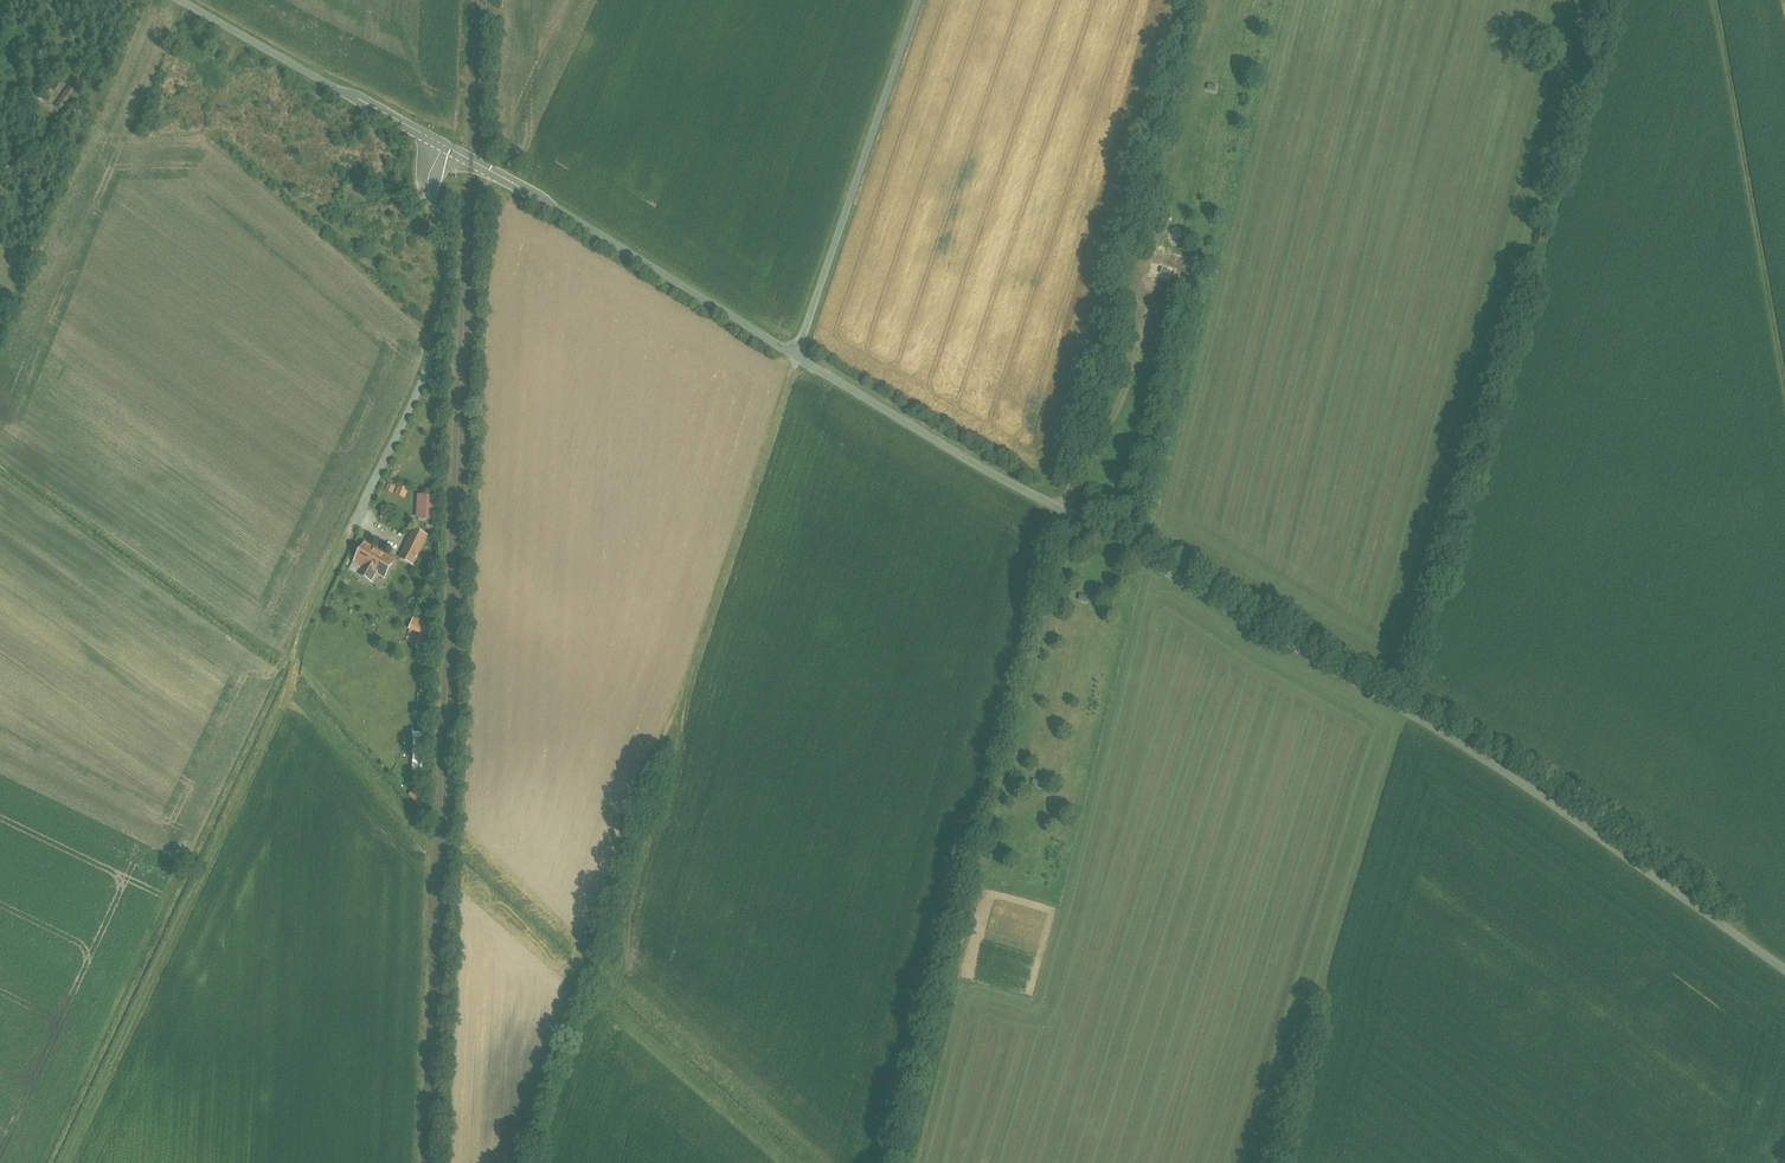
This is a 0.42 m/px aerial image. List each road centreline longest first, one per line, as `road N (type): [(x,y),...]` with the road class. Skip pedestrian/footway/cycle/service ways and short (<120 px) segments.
road 1 (unclassified): [(1784,963),(1516,770),(797,346)]
road 2 (unclassified): [(797,346),(193,0)]
road 3 (track): [(1705,0),(1784,436)]
road 4 (unclassified): [(916,0),(797,346)]

